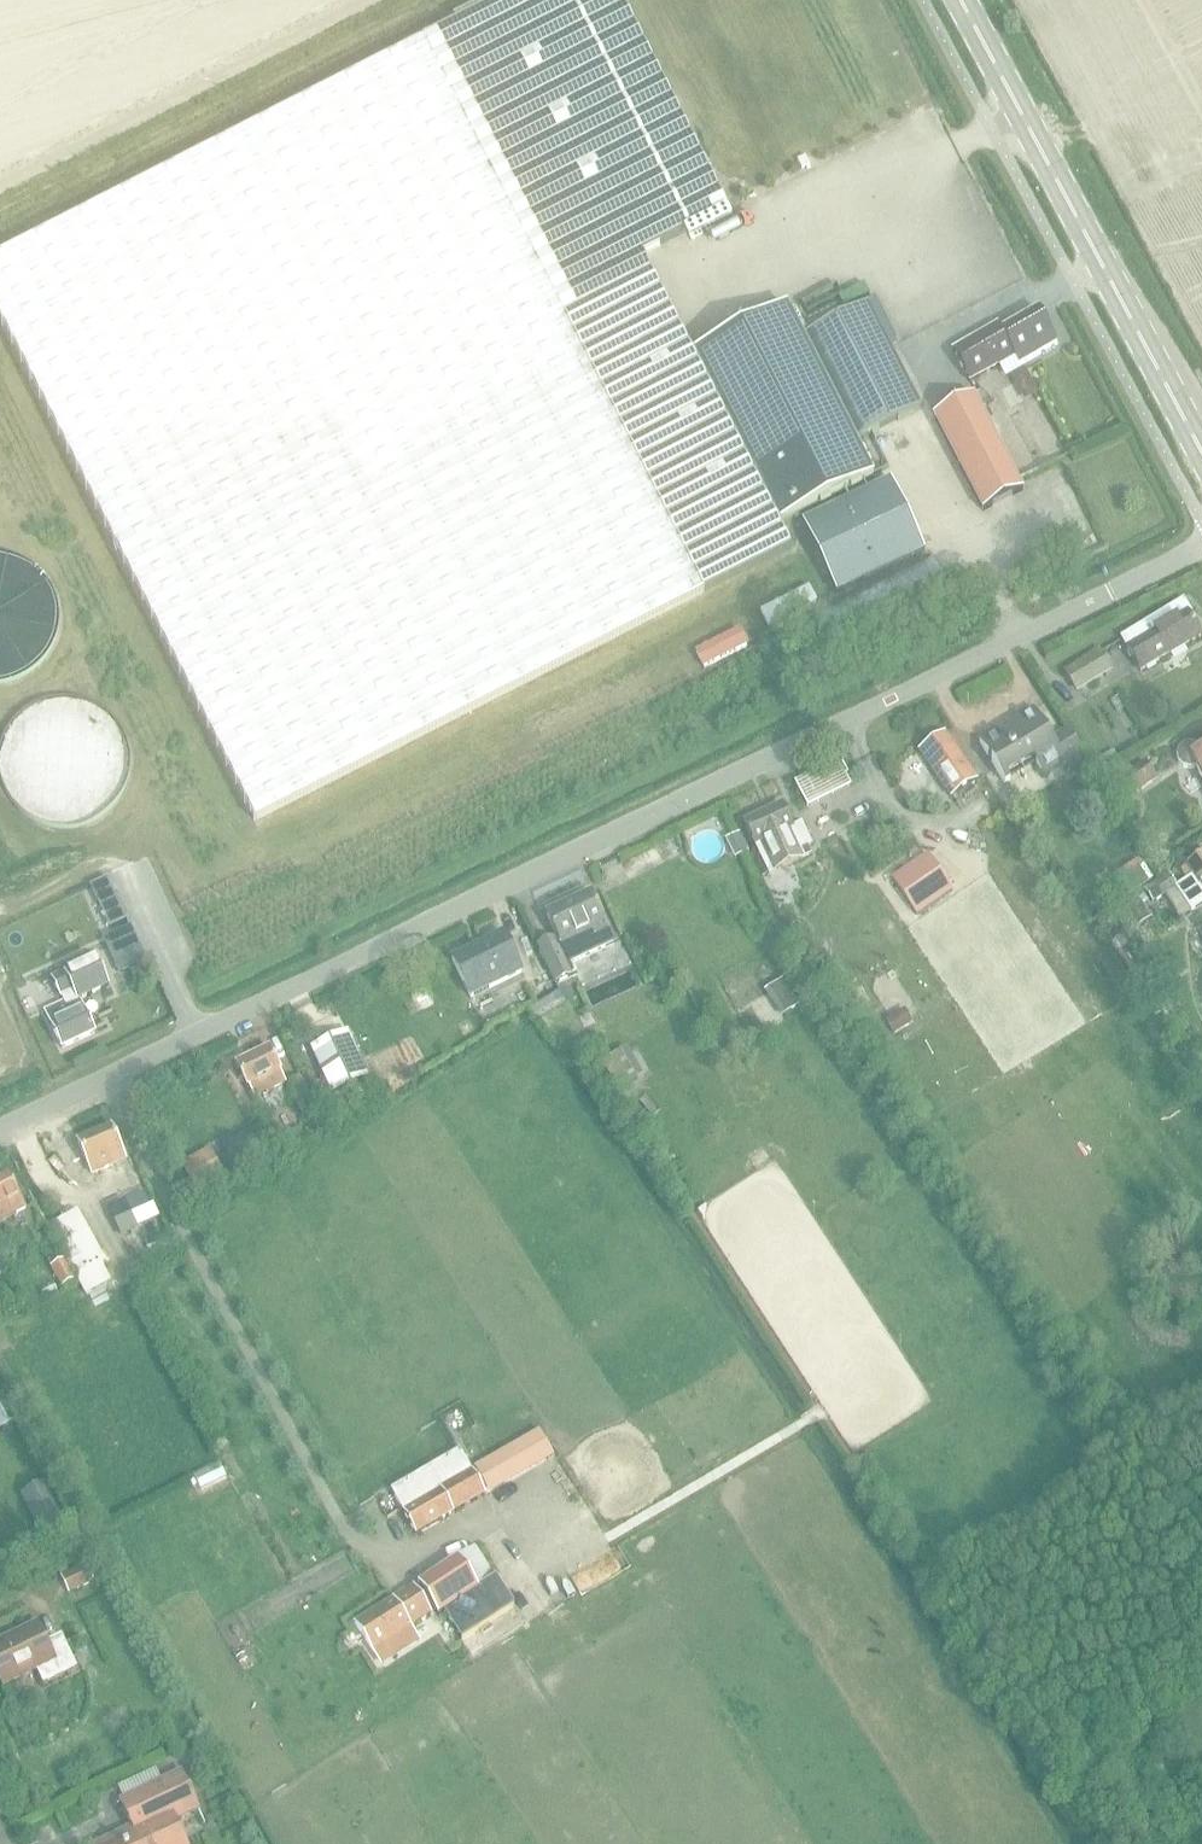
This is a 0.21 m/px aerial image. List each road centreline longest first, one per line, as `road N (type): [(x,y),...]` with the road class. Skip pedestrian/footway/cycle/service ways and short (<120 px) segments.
road 1 (residential): [(0,1125),(1021,636),(1201,540)]
road 2 (secondary): [(1201,453),(960,0)]

